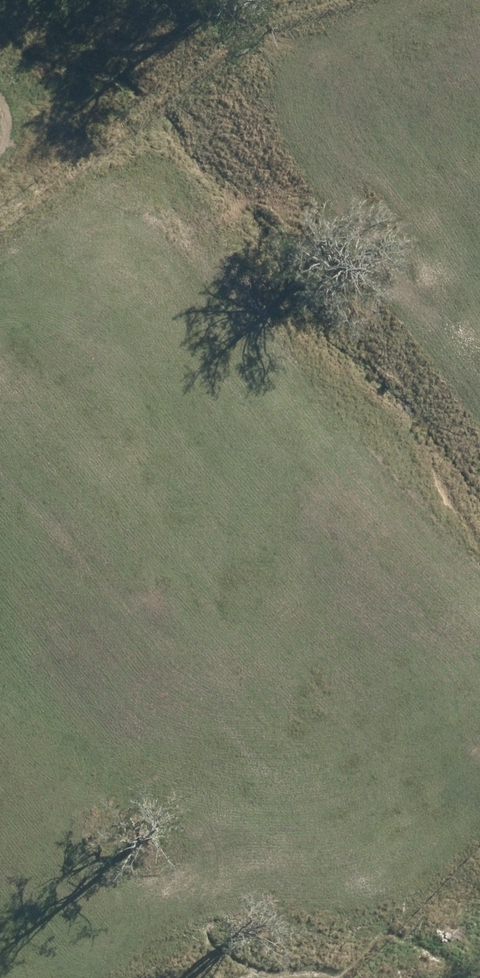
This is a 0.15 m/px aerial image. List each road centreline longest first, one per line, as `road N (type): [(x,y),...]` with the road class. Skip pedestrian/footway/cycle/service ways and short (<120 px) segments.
road 1 (unknown): [(479,137),(0,417)]
road 2 (unknown): [(27,977),(479,707)]
road 3 (unknown): [(177,307),(441,729)]

